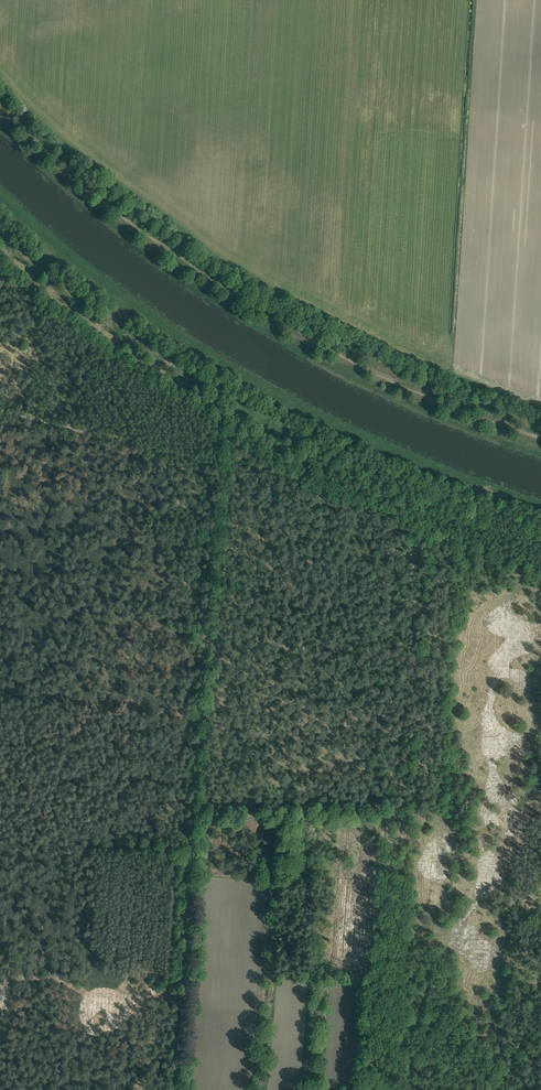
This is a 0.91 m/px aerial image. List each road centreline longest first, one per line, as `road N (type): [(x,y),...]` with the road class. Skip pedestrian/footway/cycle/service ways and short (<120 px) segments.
road 1 (track): [(0,100),(62,162),(226,286),(392,377),(540,435)]
road 2 (track): [(220,467),(194,814)]
road 3 (track): [(224,424),(322,482),(540,565)]
road 4 (track): [(0,251),(135,362),(221,412),(224,424)]
road 5 (track): [(194,814),(171,1089)]
road 6 (track): [(0,411),(220,467)]

